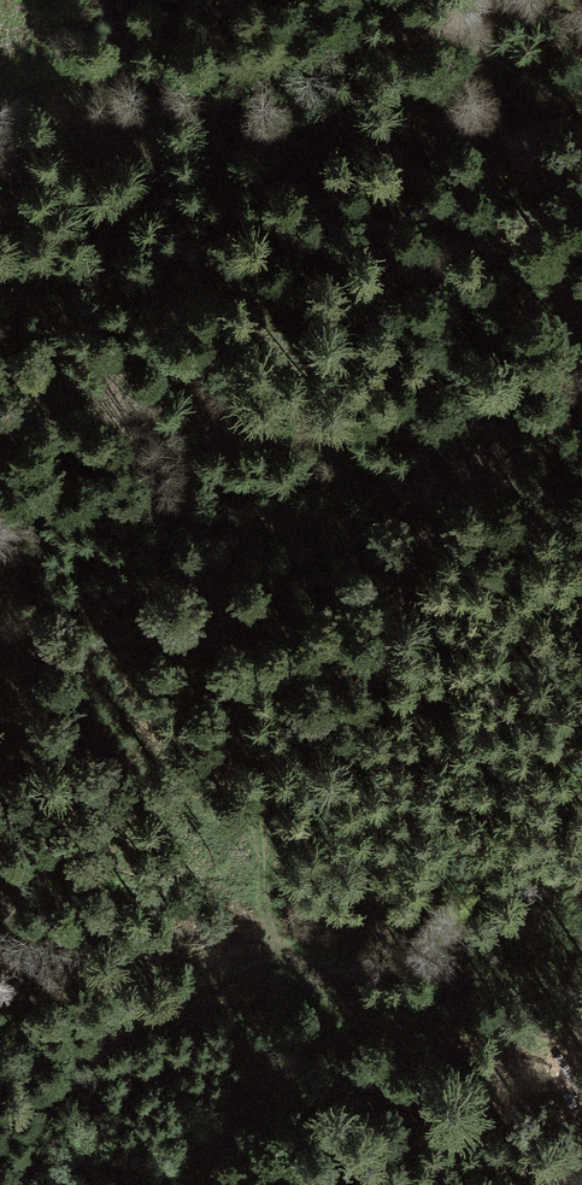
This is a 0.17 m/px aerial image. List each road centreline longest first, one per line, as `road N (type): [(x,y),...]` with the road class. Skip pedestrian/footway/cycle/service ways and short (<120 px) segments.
road 1 (track): [(0,99),(477,11),(482,0)]
road 2 (track): [(0,1109),(141,1021),(286,947)]
road 3 (track): [(477,11),(478,66),(572,311)]
road 4 (track): [(581,1040),(364,988),(286,947)]

